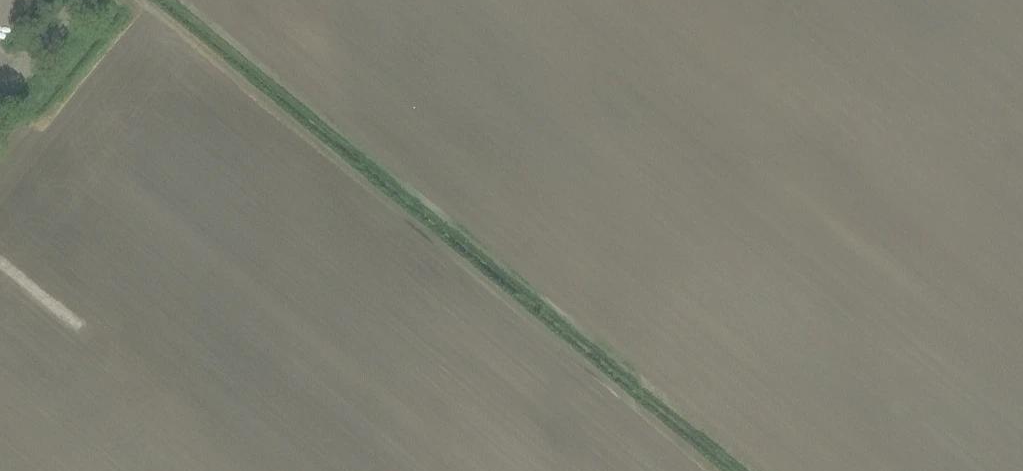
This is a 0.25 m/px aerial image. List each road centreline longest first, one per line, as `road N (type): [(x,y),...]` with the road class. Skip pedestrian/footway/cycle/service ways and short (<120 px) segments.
road 1 (unclassified): [(0,113),(89,0)]

